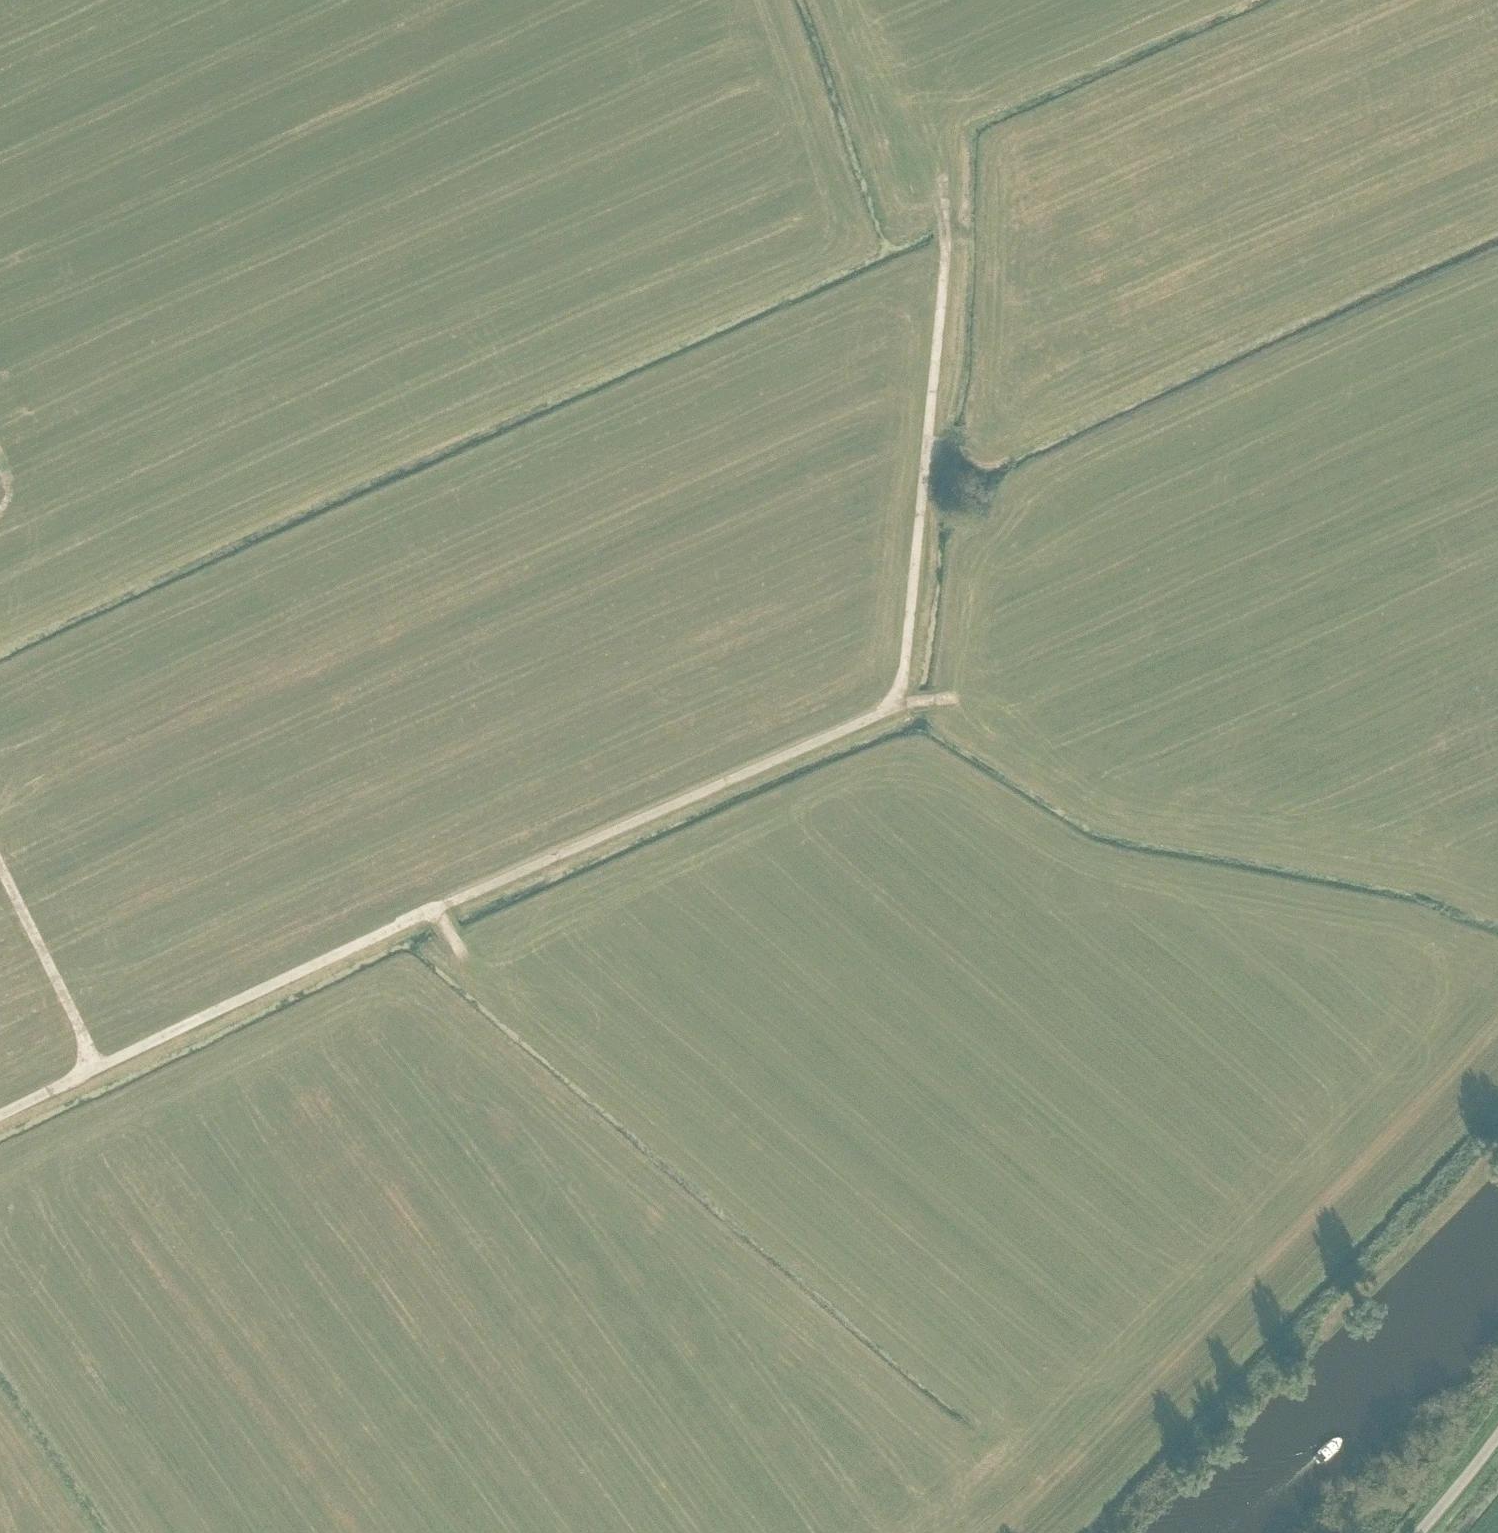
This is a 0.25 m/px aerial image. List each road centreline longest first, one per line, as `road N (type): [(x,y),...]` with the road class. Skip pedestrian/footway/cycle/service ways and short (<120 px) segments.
road 1 (unclassified): [(1497,1435),(1418,1532)]

